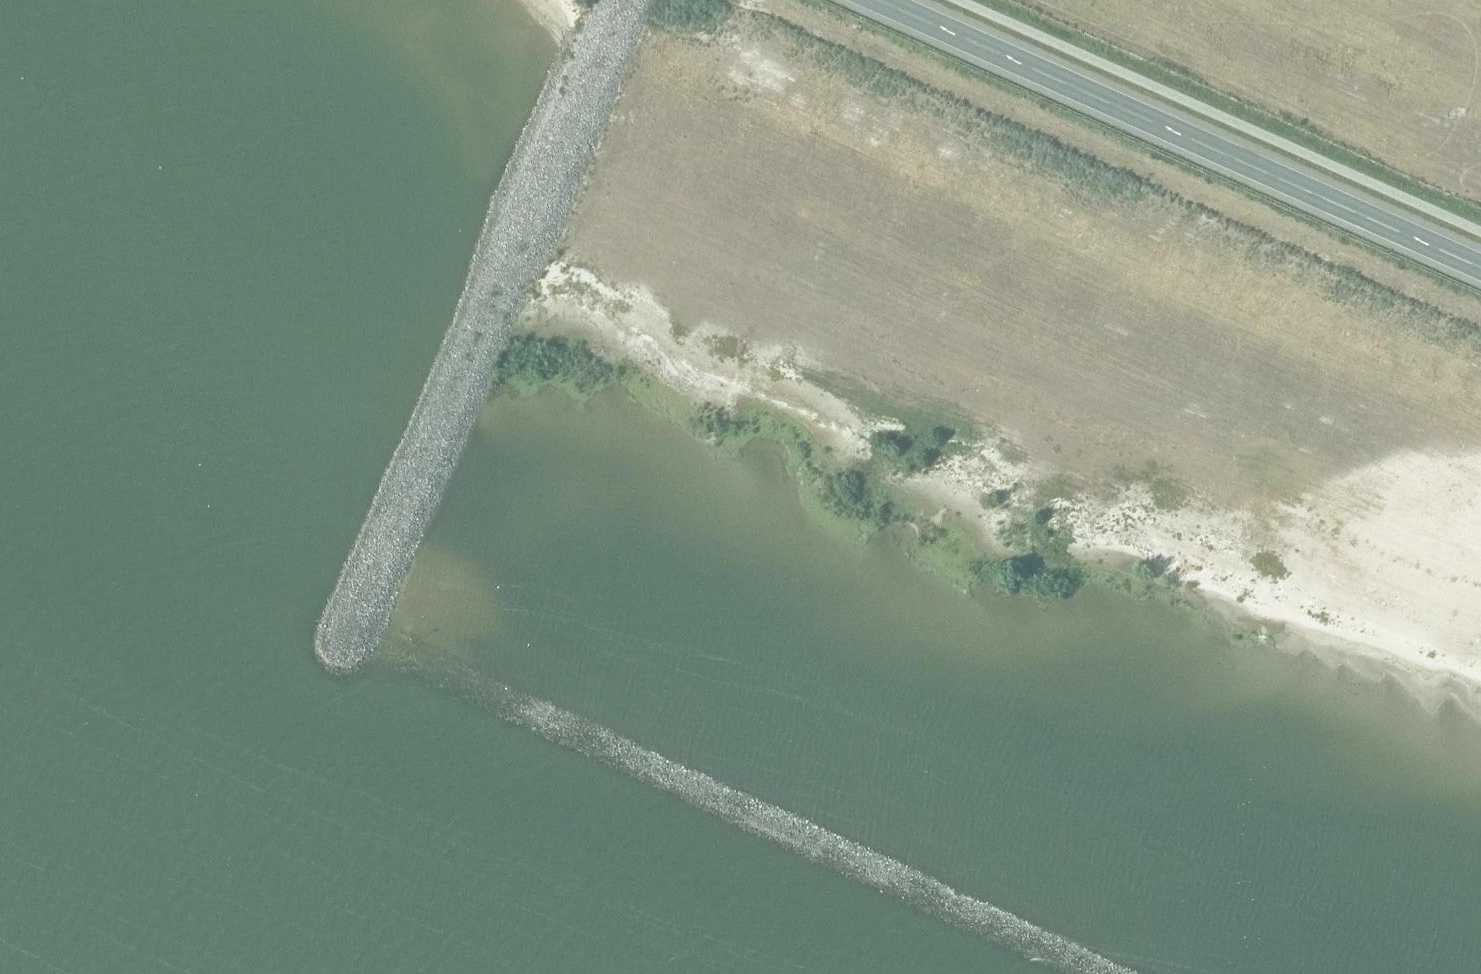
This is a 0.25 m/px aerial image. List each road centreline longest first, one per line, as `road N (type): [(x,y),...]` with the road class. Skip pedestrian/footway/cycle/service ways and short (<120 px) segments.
road 1 (trunk): [(1480,266),(877,0)]

